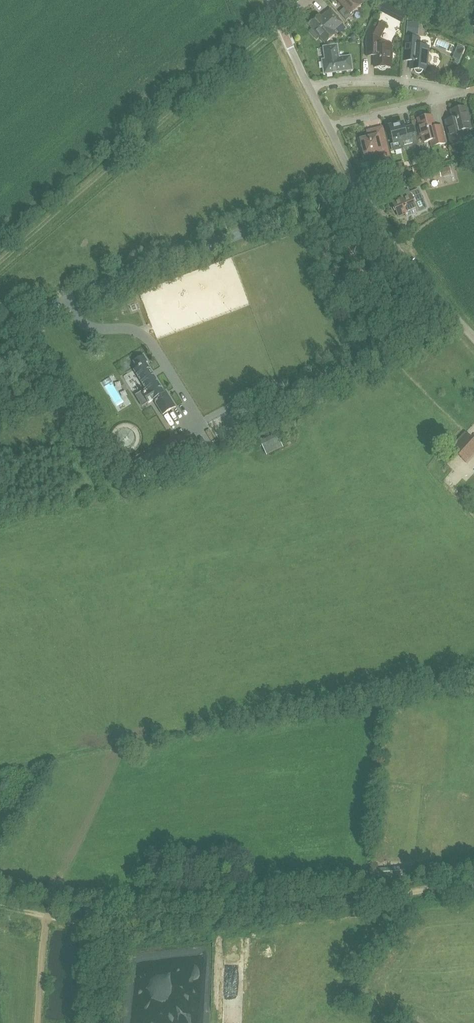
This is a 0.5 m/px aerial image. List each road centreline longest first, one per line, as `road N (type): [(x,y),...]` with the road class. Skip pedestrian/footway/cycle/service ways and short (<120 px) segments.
road 1 (track): [(0,906),(100,924),(236,918),(473,889)]
road 2 (track): [(0,259),(278,21)]
road 3 (unclassified): [(473,338),(379,225),(328,129)]
road 4 (residential): [(328,129),(431,102),(436,88),(352,79),(309,88)]

